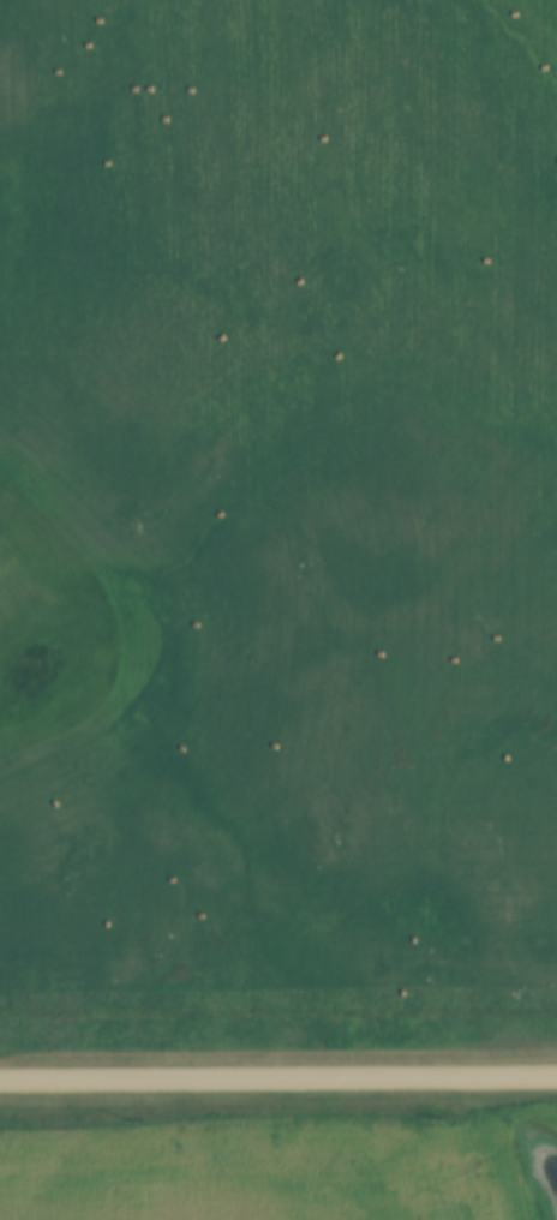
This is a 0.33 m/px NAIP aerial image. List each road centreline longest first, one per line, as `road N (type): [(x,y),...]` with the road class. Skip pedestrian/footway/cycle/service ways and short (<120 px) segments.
road 1 (tertiary): [(556,1070),(0,1073)]

